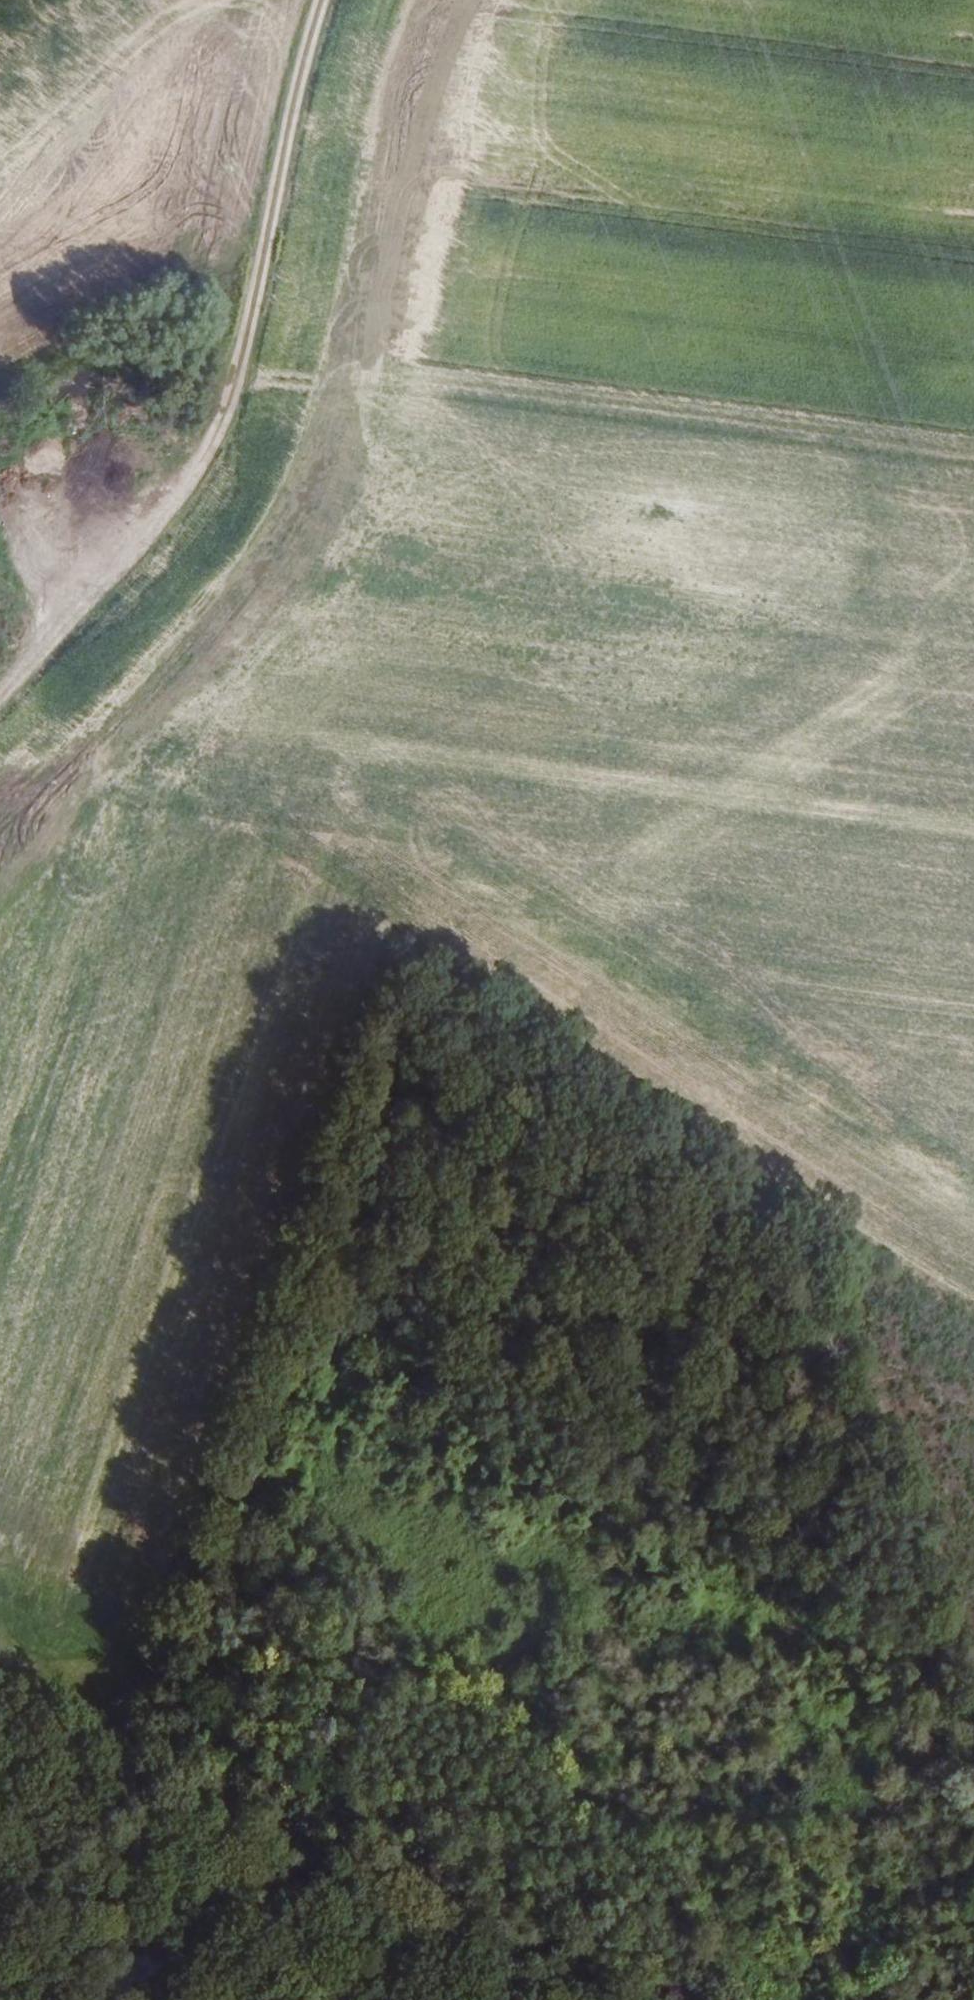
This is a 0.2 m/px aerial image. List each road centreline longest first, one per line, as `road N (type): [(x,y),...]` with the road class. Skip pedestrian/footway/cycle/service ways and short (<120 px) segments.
road 1 (track): [(0,693),(145,536),(205,449),(259,278),(322,0)]
road 2 (track): [(973,1741),(885,1727),(715,1651)]

